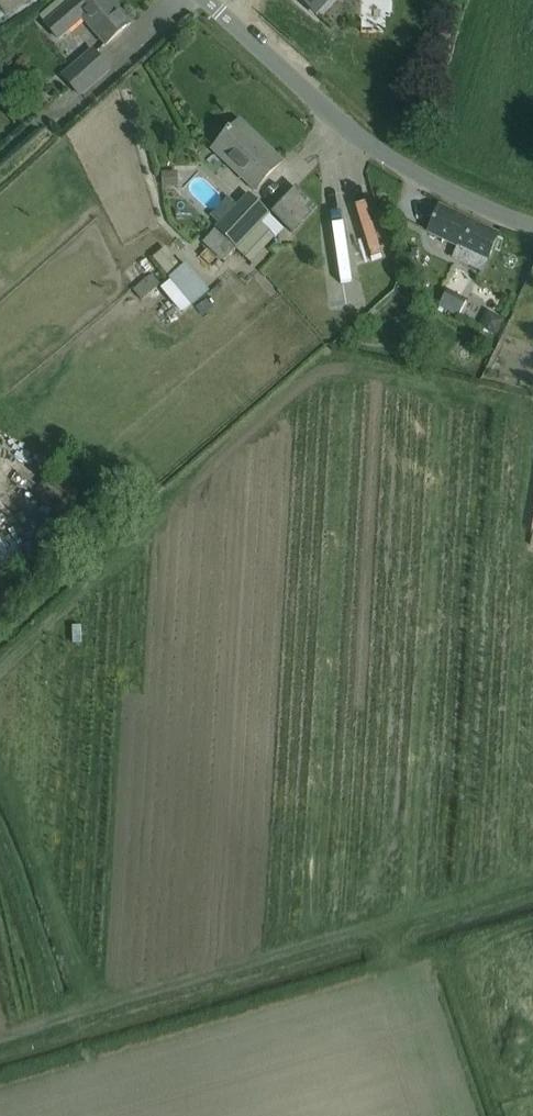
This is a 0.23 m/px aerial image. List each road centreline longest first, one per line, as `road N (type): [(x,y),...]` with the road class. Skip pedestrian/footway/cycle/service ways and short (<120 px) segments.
road 1 (unclassified): [(532,226),(383,156),(206,0)]

